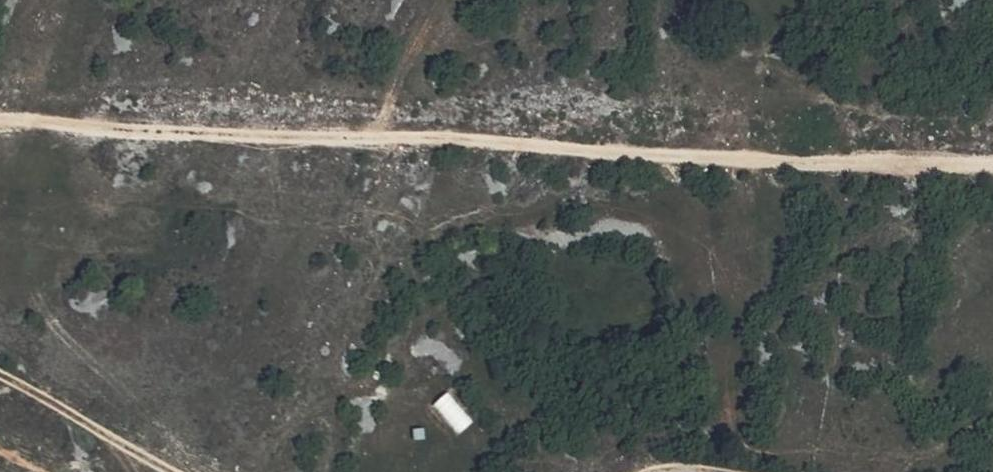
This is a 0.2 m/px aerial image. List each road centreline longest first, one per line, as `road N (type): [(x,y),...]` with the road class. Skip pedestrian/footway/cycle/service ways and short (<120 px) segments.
road 1 (track): [(0,122),(992,168)]
road 2 (track): [(0,373),(169,471)]

